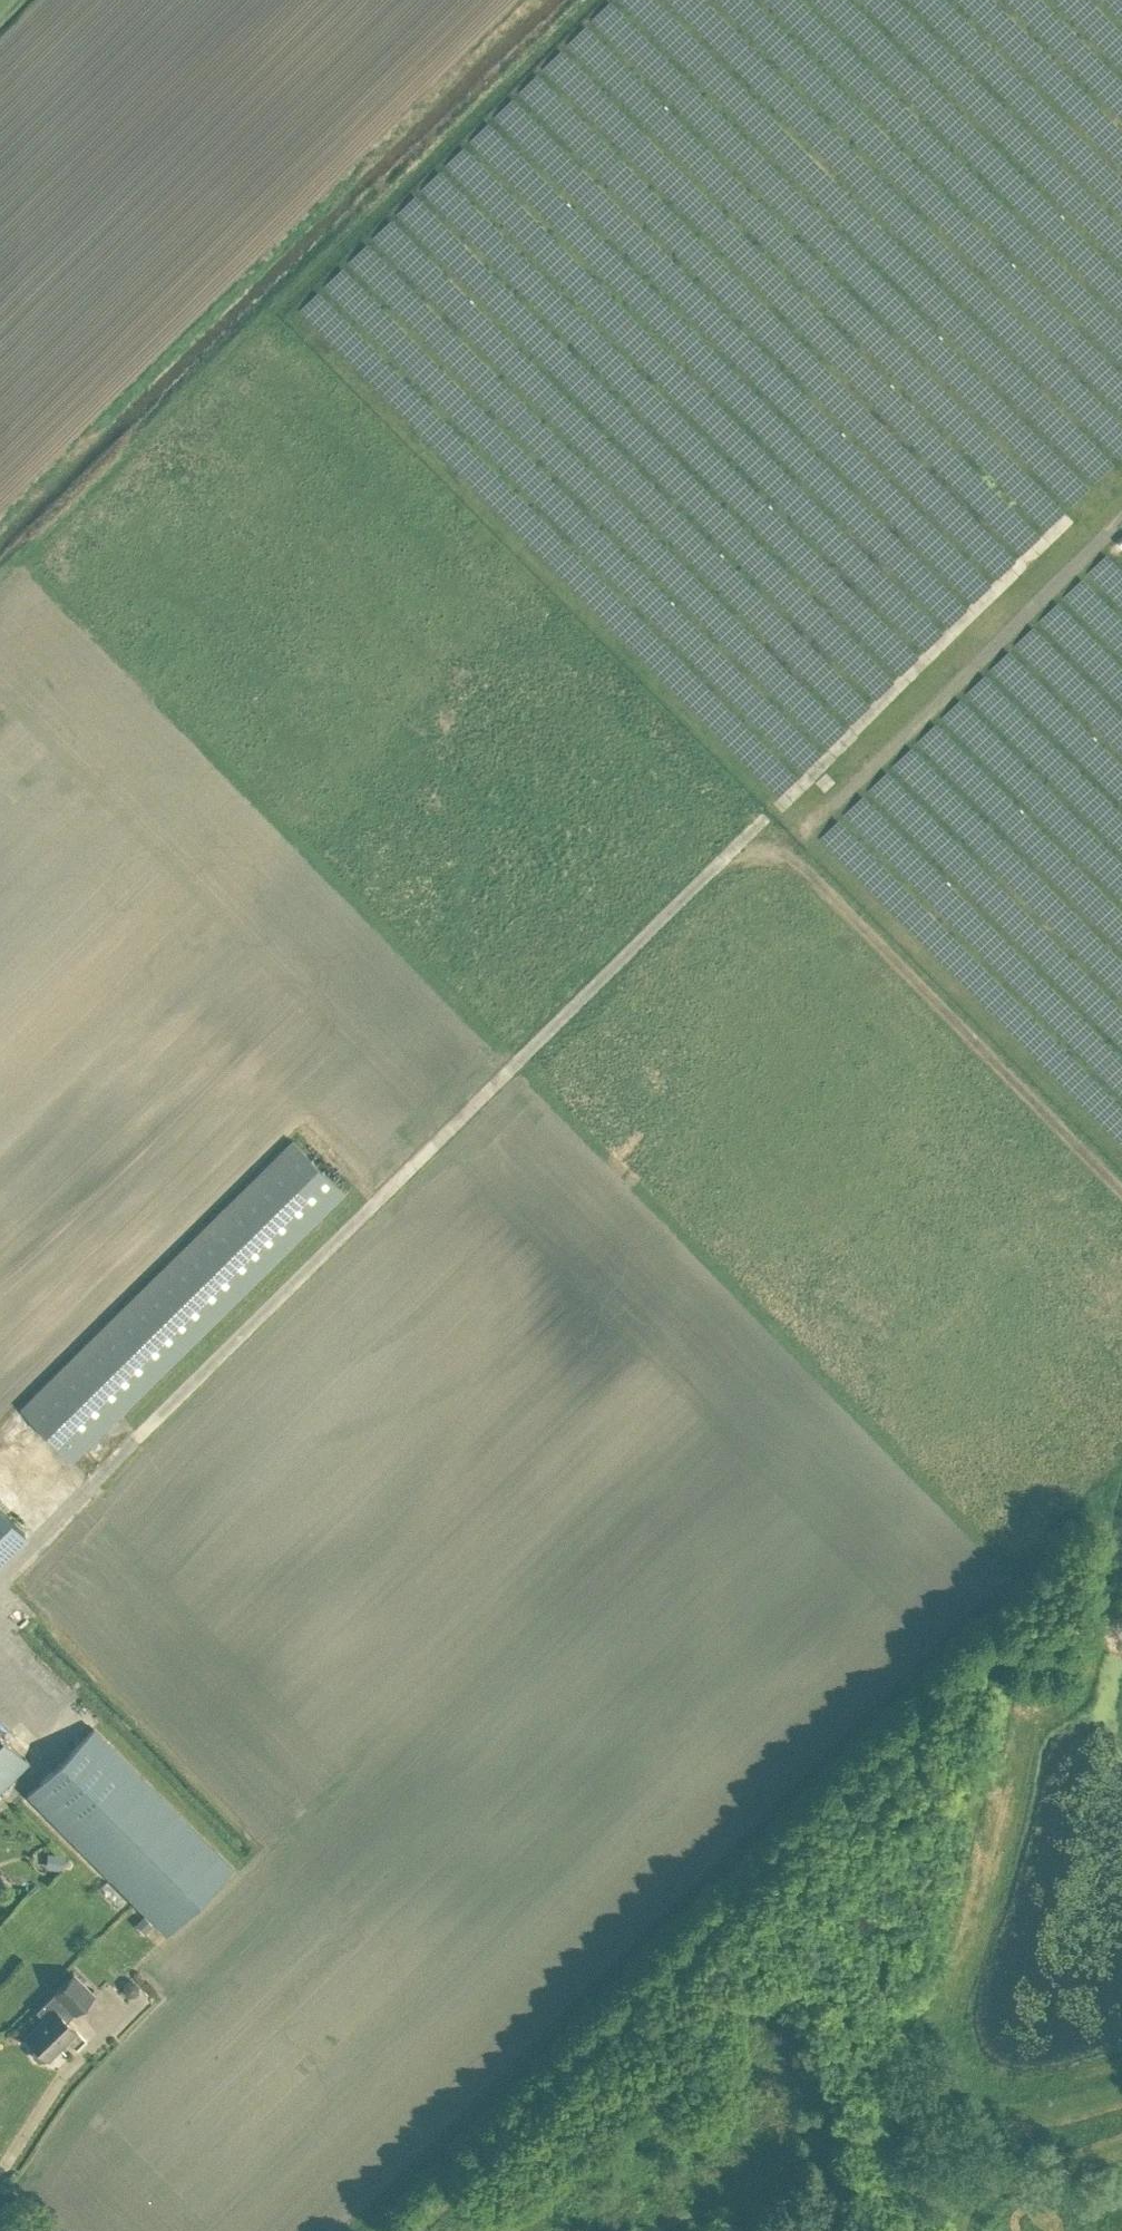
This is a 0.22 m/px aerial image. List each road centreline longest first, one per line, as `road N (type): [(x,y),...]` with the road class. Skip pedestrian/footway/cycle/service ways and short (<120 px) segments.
road 1 (track): [(834,802),(1121,516)]

